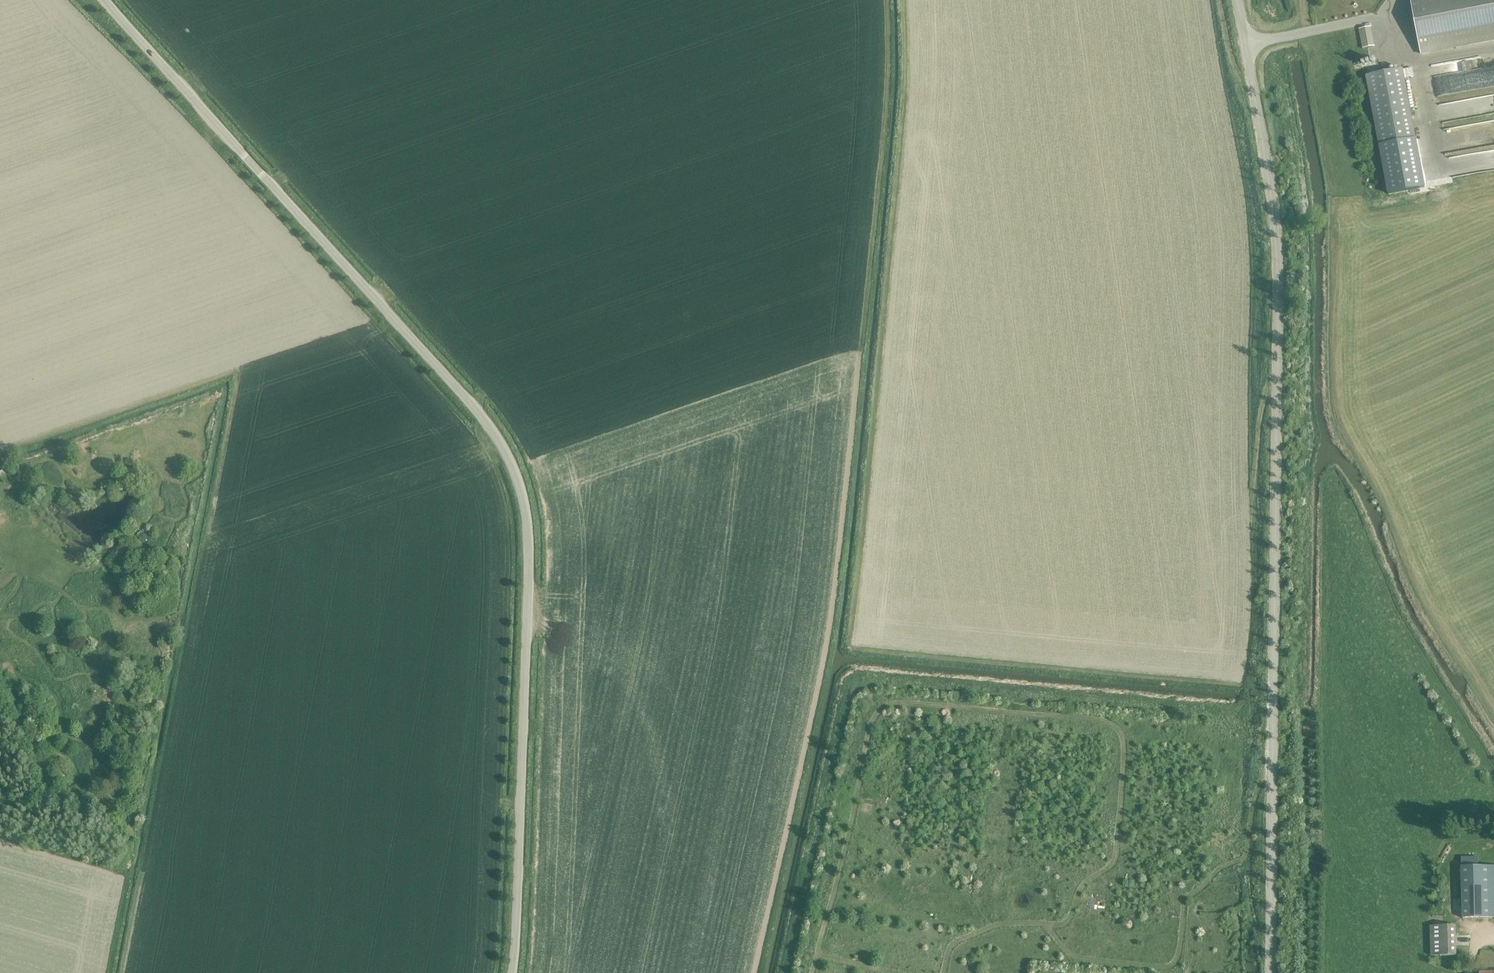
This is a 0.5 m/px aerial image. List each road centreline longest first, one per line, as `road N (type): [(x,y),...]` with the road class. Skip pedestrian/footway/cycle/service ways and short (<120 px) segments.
road 1 (unclassified): [(511,972),(529,553),(515,474),(481,415),(103,0)]
road 2 (unclassified): [(1271,972),(1277,281),(1237,0)]

